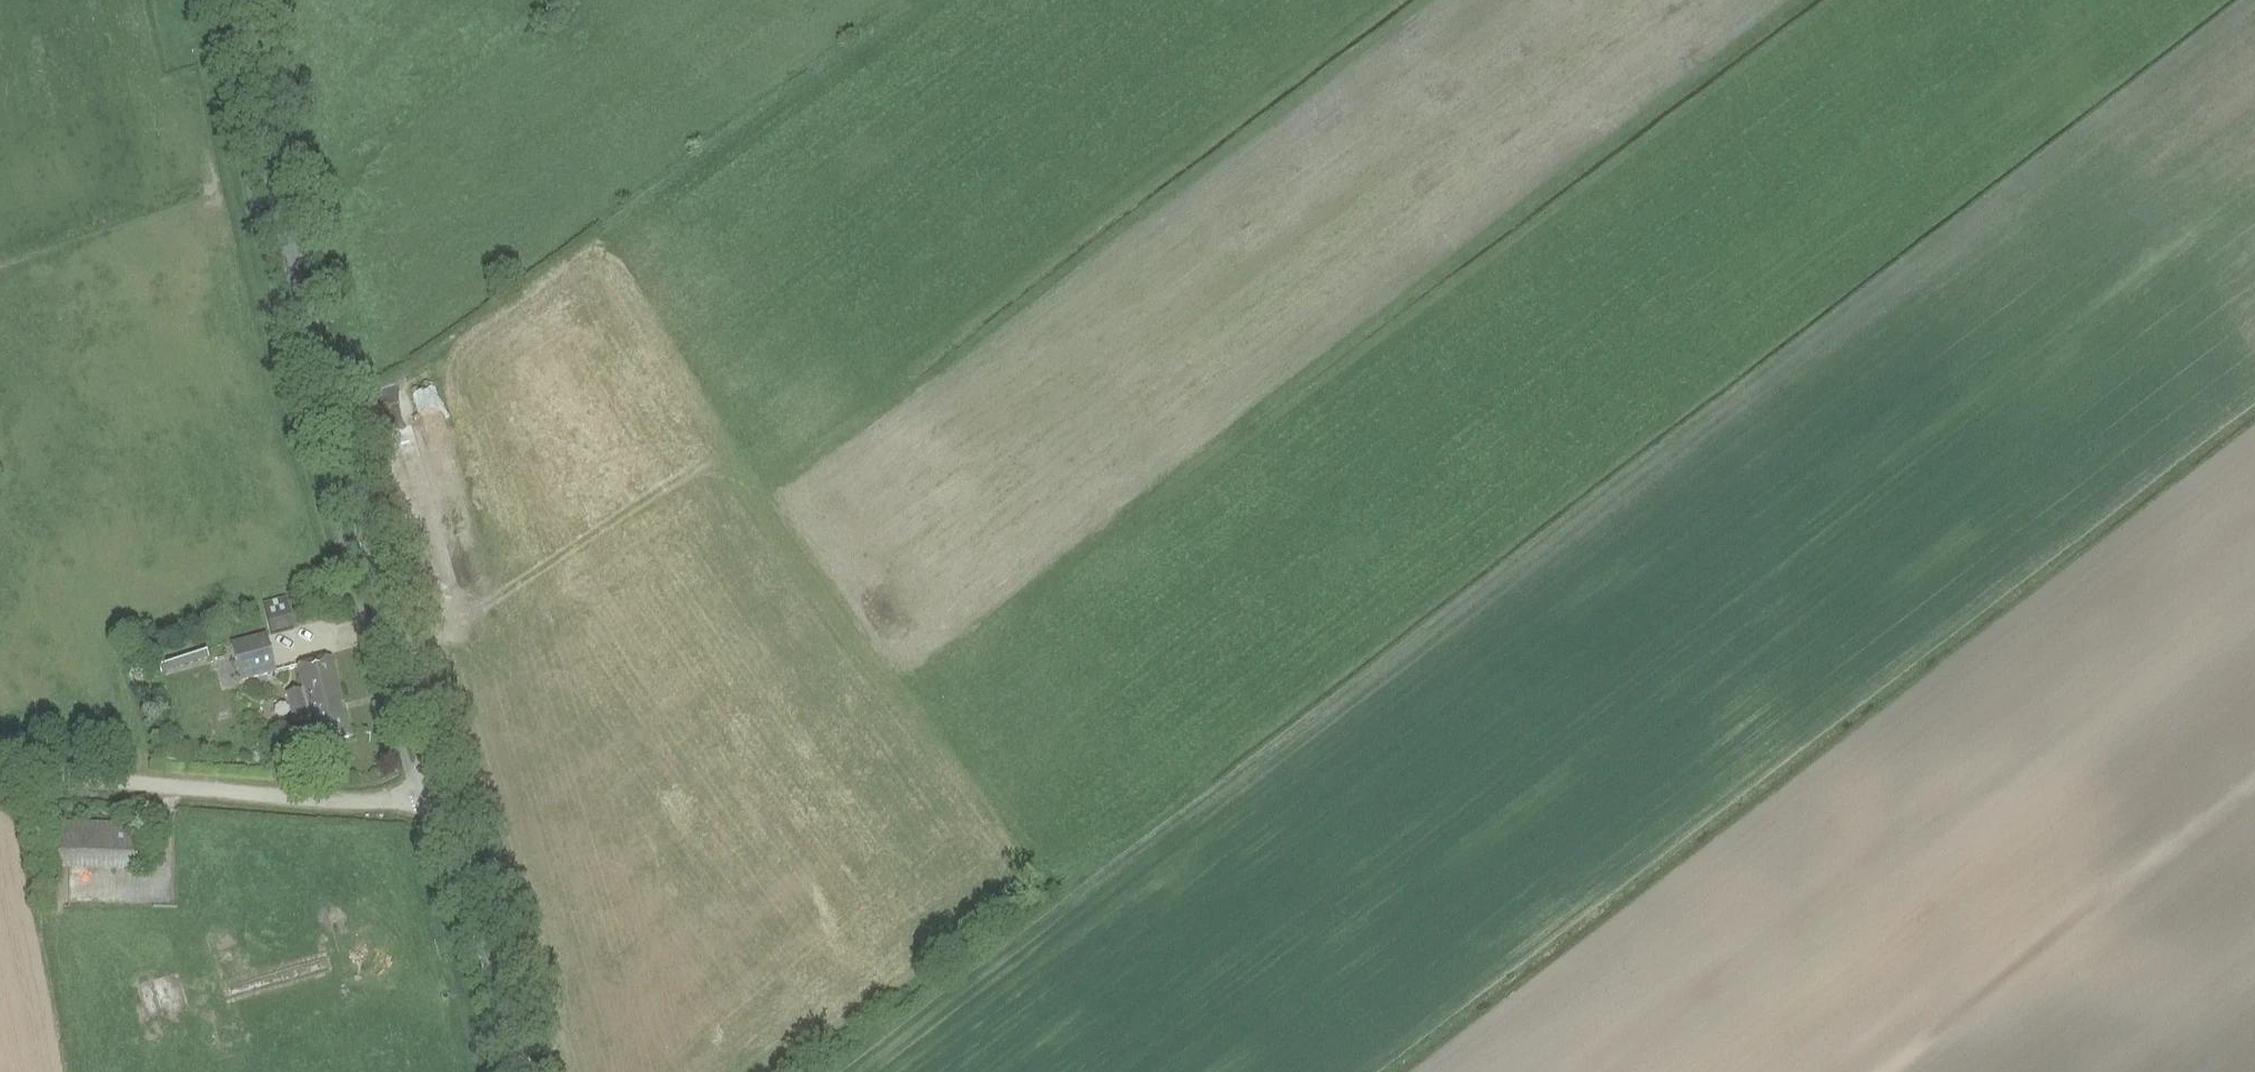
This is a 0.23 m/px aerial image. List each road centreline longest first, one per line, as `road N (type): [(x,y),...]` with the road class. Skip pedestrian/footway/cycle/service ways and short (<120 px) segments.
road 1 (tertiary): [(516,1071),(237,0)]
road 2 (track): [(0,774),(349,804),(442,794)]

